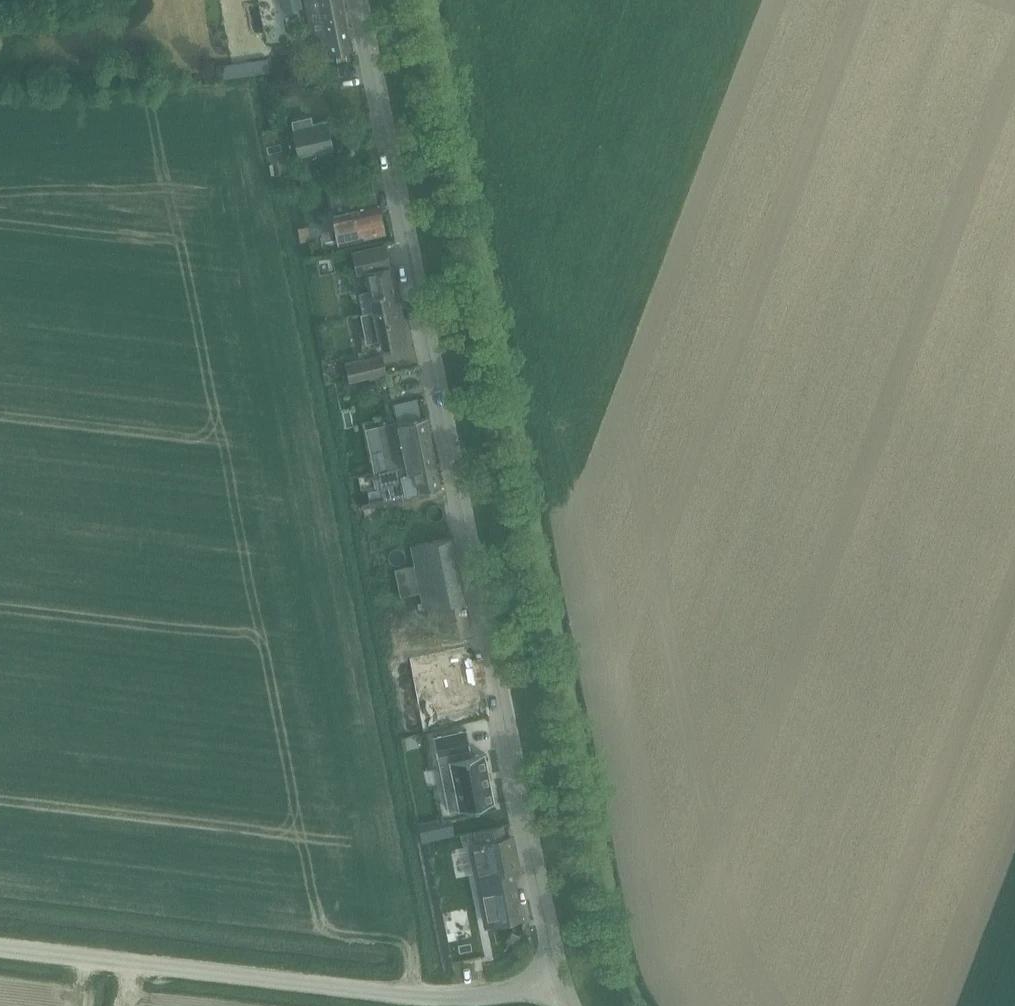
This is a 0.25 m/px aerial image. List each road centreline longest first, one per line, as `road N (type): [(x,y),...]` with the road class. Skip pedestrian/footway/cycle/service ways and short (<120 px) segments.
road 1 (tertiary): [(556,983),(355,0)]
road 2 (unclassified): [(556,983),(472,1000),(0,951)]

